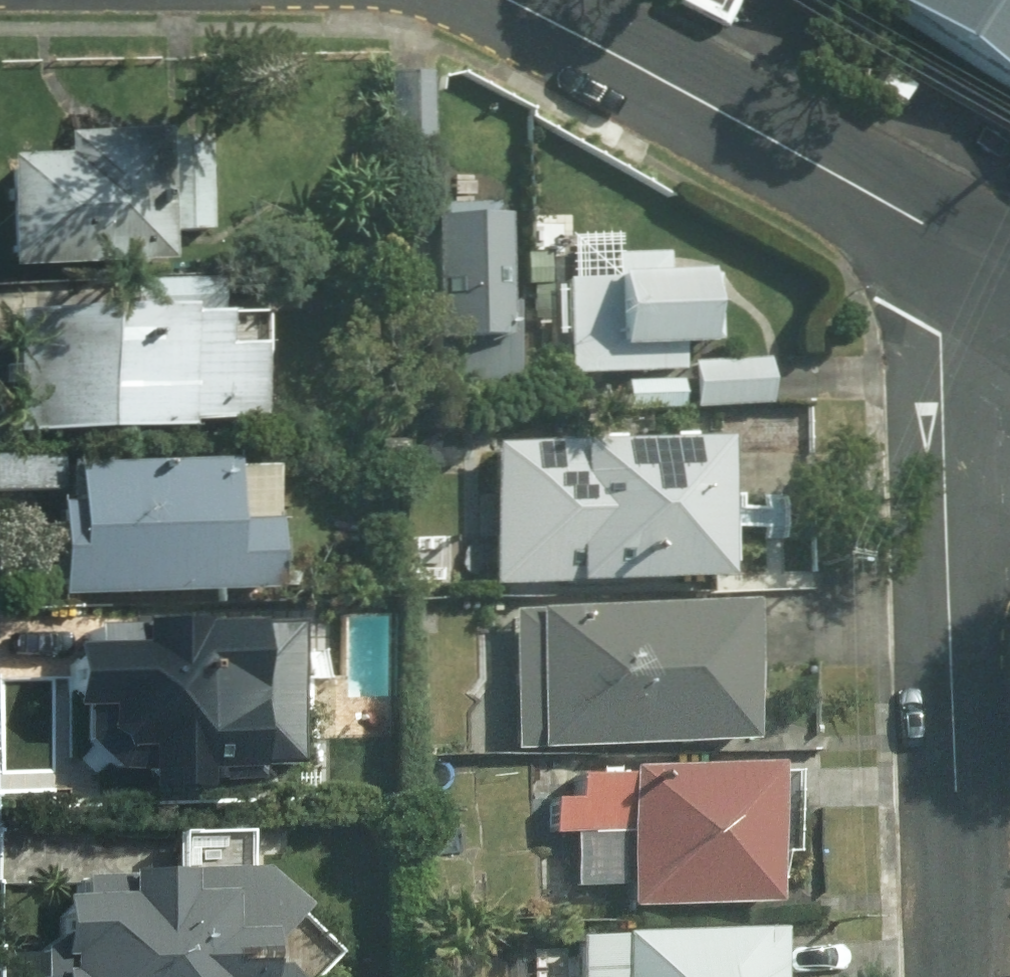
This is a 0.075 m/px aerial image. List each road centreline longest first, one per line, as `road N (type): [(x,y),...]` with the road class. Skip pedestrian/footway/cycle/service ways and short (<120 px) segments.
road 1 (residential): [(977,255),(948,349),(947,412),(964,976)]
road 2 (residential): [(977,255),(512,0)]

